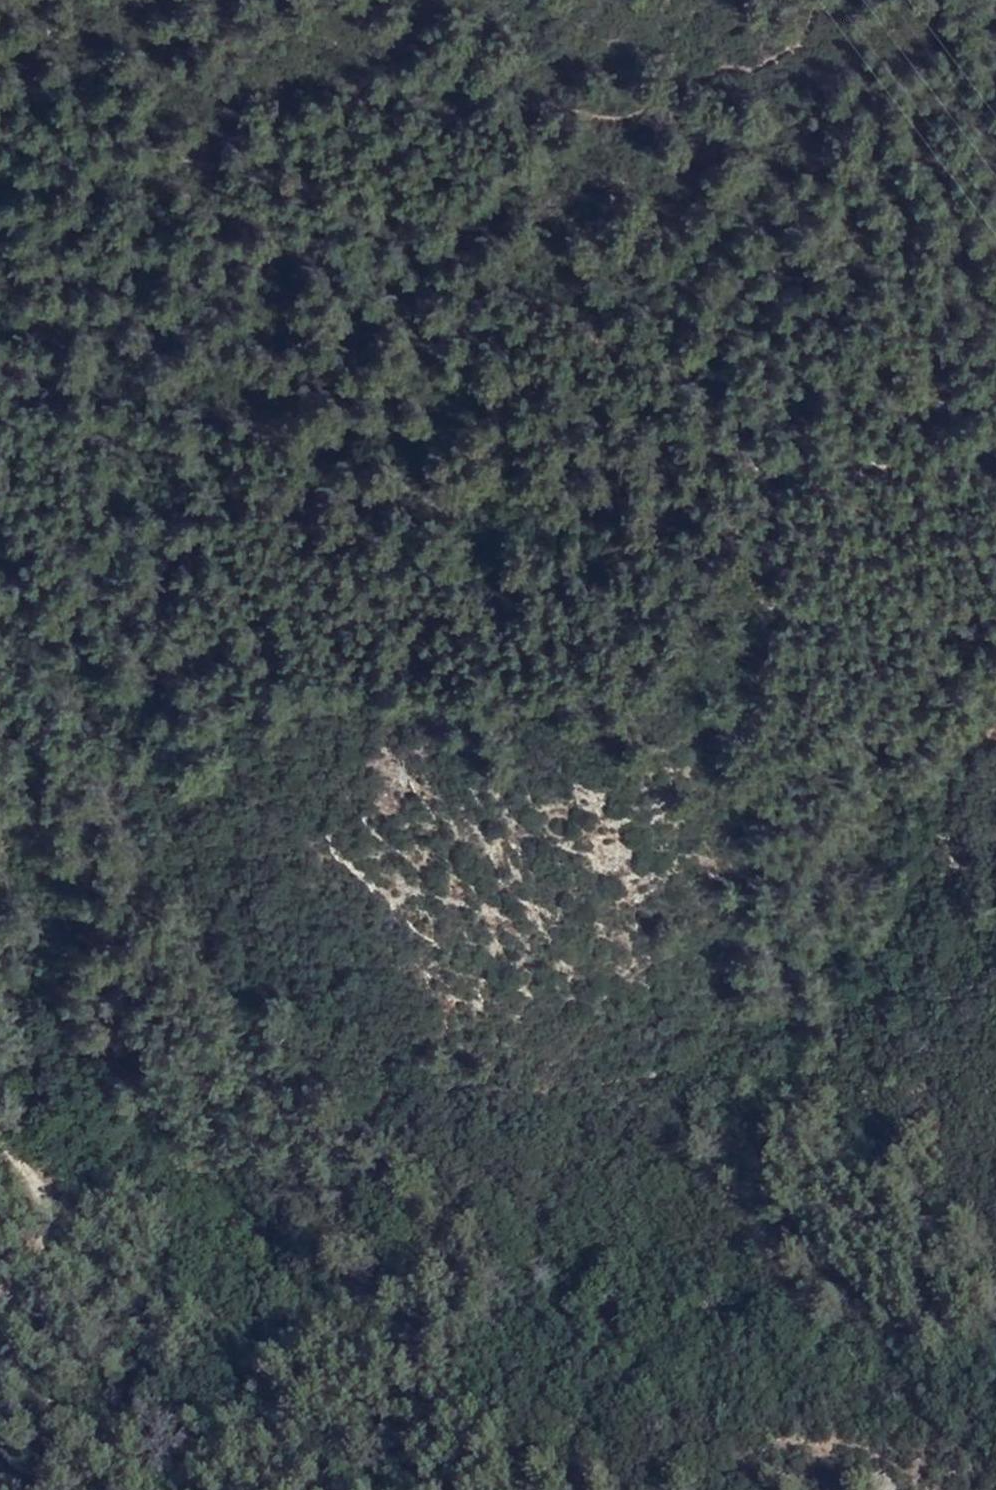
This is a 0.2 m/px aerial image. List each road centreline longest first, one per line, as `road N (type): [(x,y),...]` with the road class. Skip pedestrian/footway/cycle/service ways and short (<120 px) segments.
road 1 (track): [(0,1303),(47,1223),(0,1155)]

